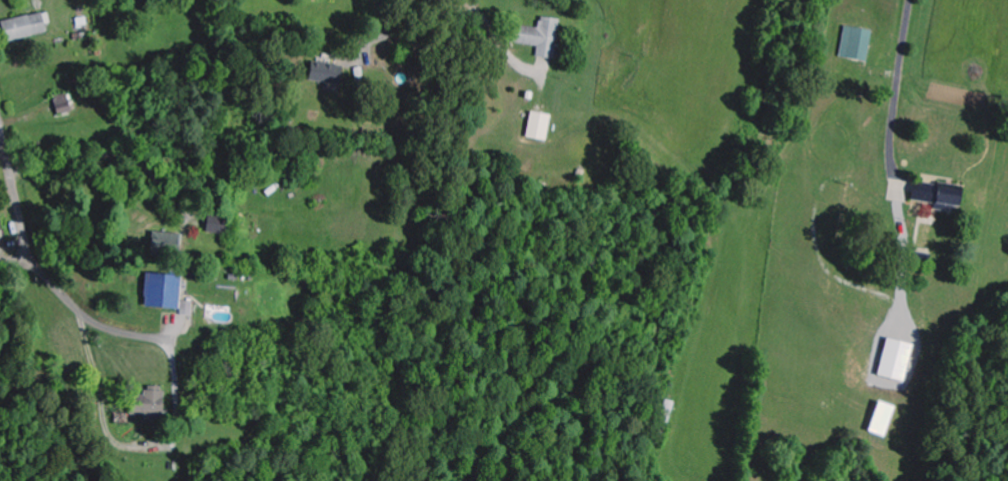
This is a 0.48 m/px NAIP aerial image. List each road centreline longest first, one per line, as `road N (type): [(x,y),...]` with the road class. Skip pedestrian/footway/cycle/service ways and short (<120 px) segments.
road 1 (residential): [(168,340),(97,326),(0,268)]
road 2 (residential): [(40,287),(0,133)]

